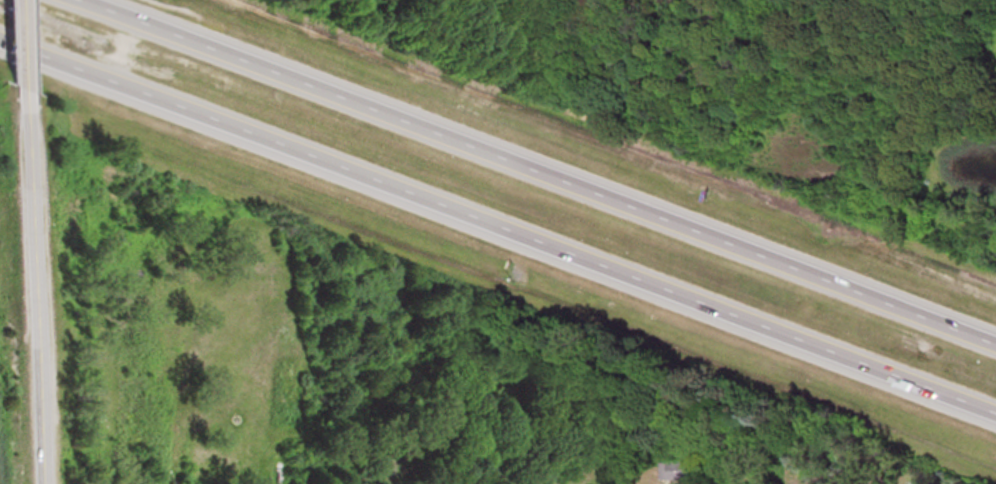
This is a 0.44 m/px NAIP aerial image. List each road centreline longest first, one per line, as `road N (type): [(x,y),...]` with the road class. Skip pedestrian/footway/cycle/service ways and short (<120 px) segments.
road 1 (motorway): [(0,39),(995,415)]
road 2 (motorway): [(995,343),(85,0)]
road 3 (residential): [(40,483),(22,92)]

